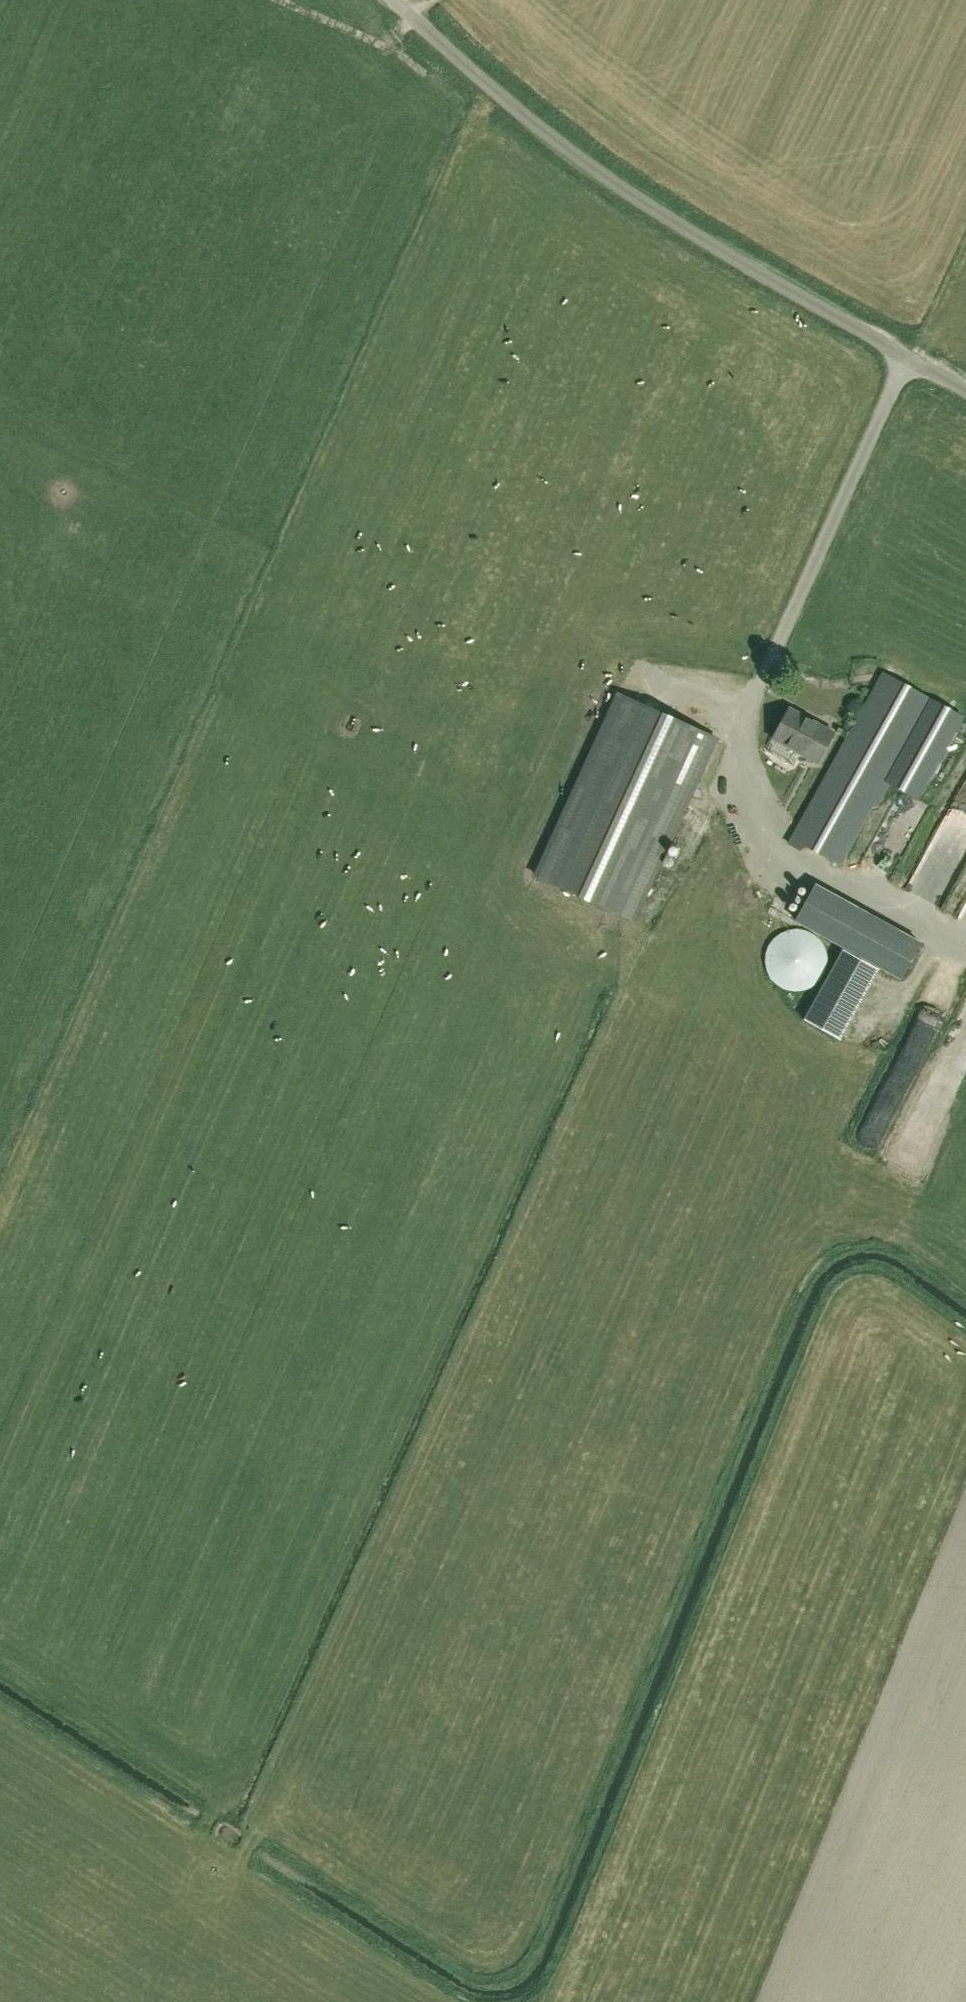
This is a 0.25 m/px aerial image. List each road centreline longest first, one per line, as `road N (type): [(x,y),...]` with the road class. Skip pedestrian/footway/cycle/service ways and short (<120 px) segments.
road 1 (unclassified): [(965,393),(648,208),(516,110),(393,0)]

